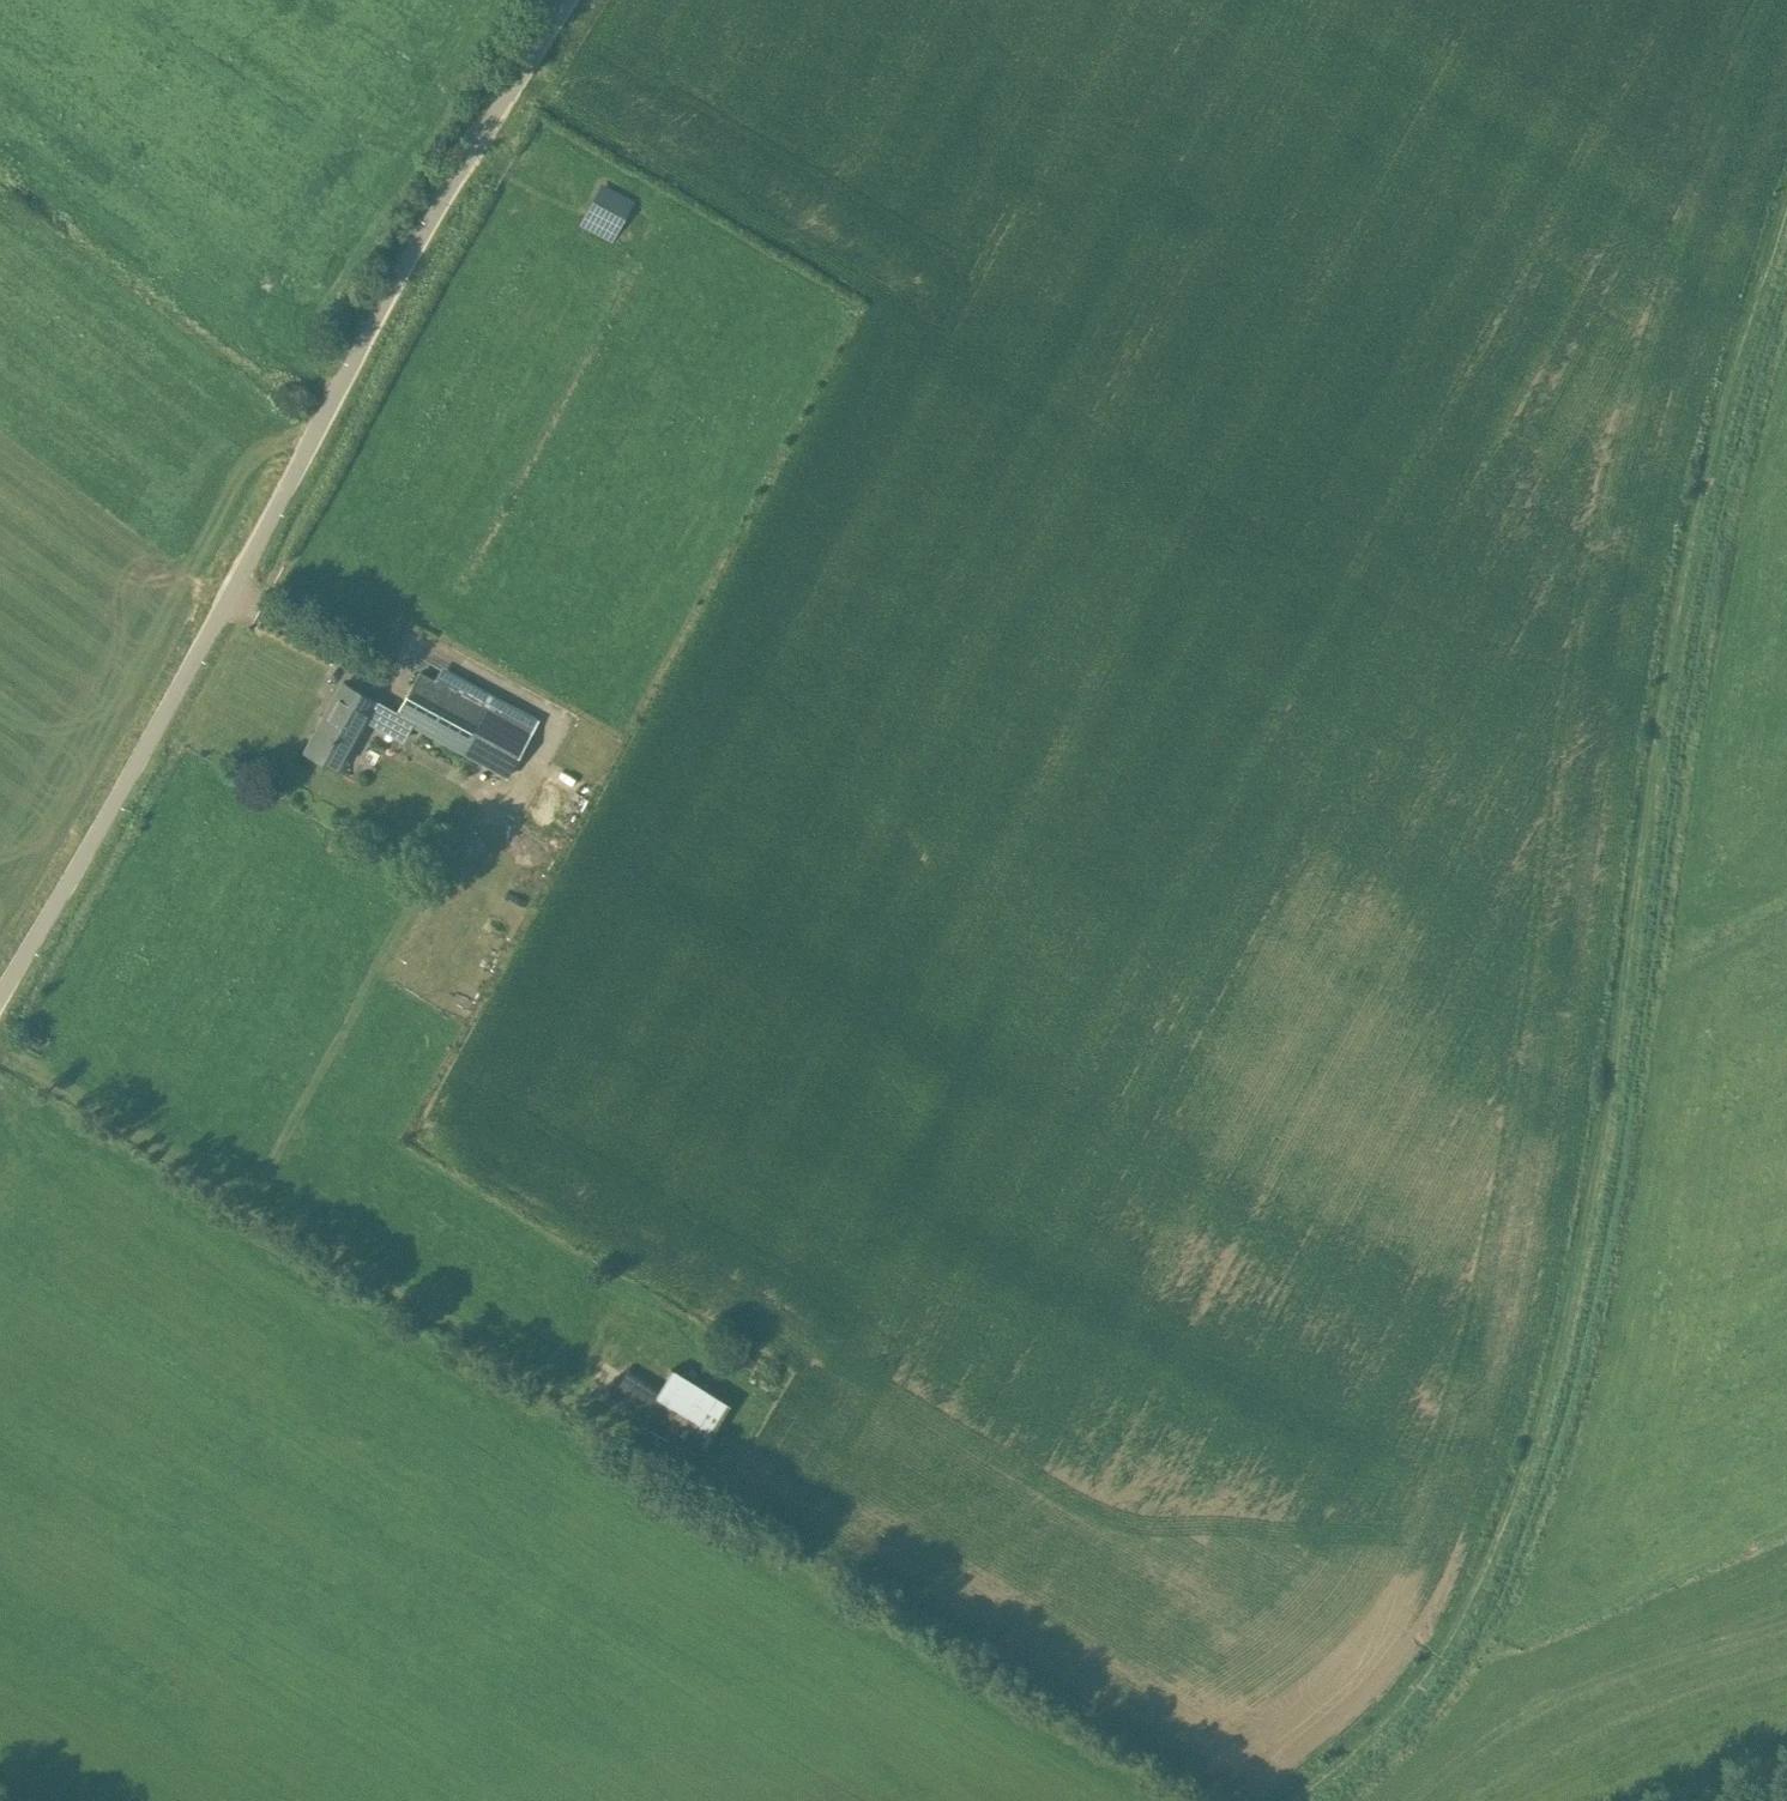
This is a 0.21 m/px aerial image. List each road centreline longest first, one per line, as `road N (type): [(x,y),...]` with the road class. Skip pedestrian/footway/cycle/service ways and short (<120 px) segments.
road 1 (track): [(1786,190),(1746,298),(1665,685),(1565,1351),(1499,1543),(1446,1638),(1387,1728),(1296,1800)]
road 2 (unclassified): [(0,1003),(112,817),(390,277),(569,0)]

